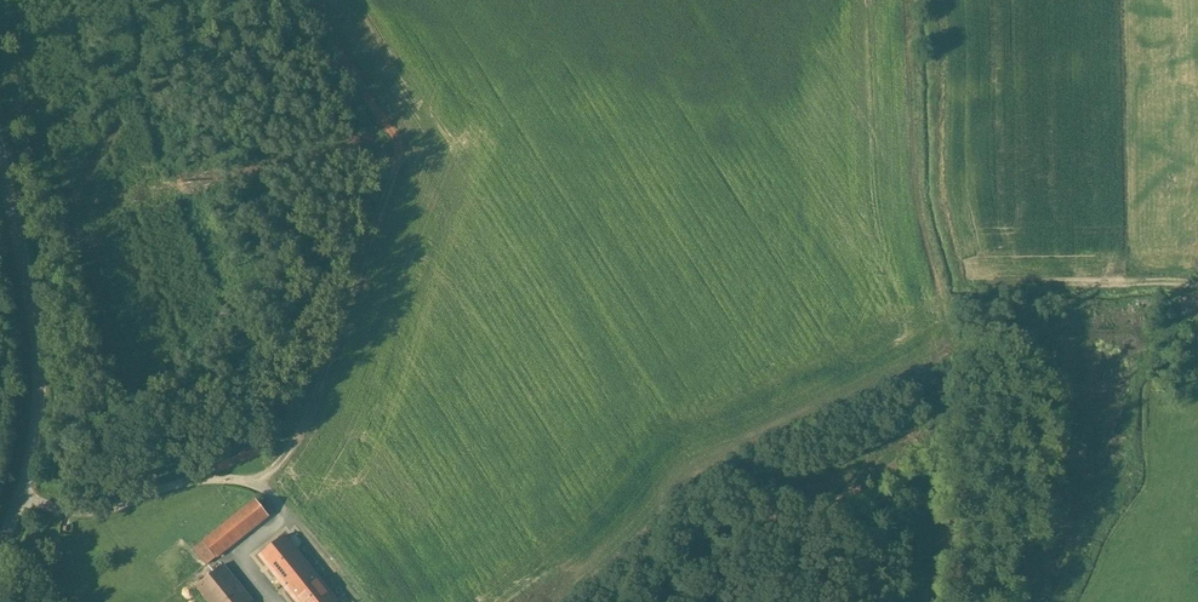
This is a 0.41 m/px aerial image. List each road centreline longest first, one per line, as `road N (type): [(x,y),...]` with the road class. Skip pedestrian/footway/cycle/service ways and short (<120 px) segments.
road 1 (track): [(254,482),(303,440),(399,163),(311,0)]
road 2 (unclassified): [(0,157),(35,333),(35,442),(23,494)]
road 3 (unclassified): [(23,494),(76,510),(149,480),(254,482)]

